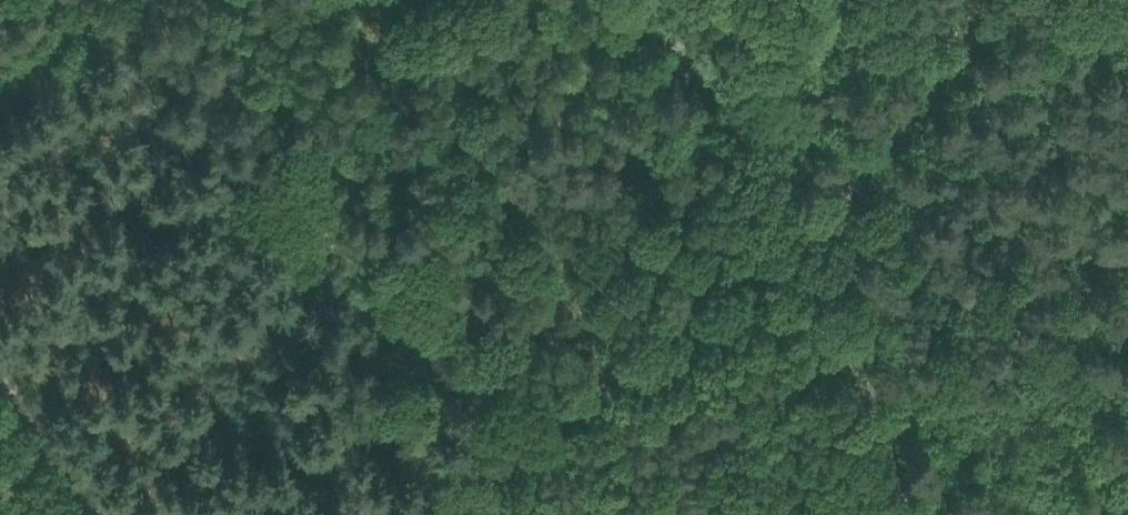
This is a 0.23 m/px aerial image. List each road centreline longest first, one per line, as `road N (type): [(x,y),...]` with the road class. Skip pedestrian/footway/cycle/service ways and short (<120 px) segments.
road 1 (track): [(799,243),(417,514)]
road 2 (track): [(1024,0),(799,243)]
road 3 (track): [(799,243),(736,92),(633,0)]
road 4 (track): [(111,0),(0,86)]

